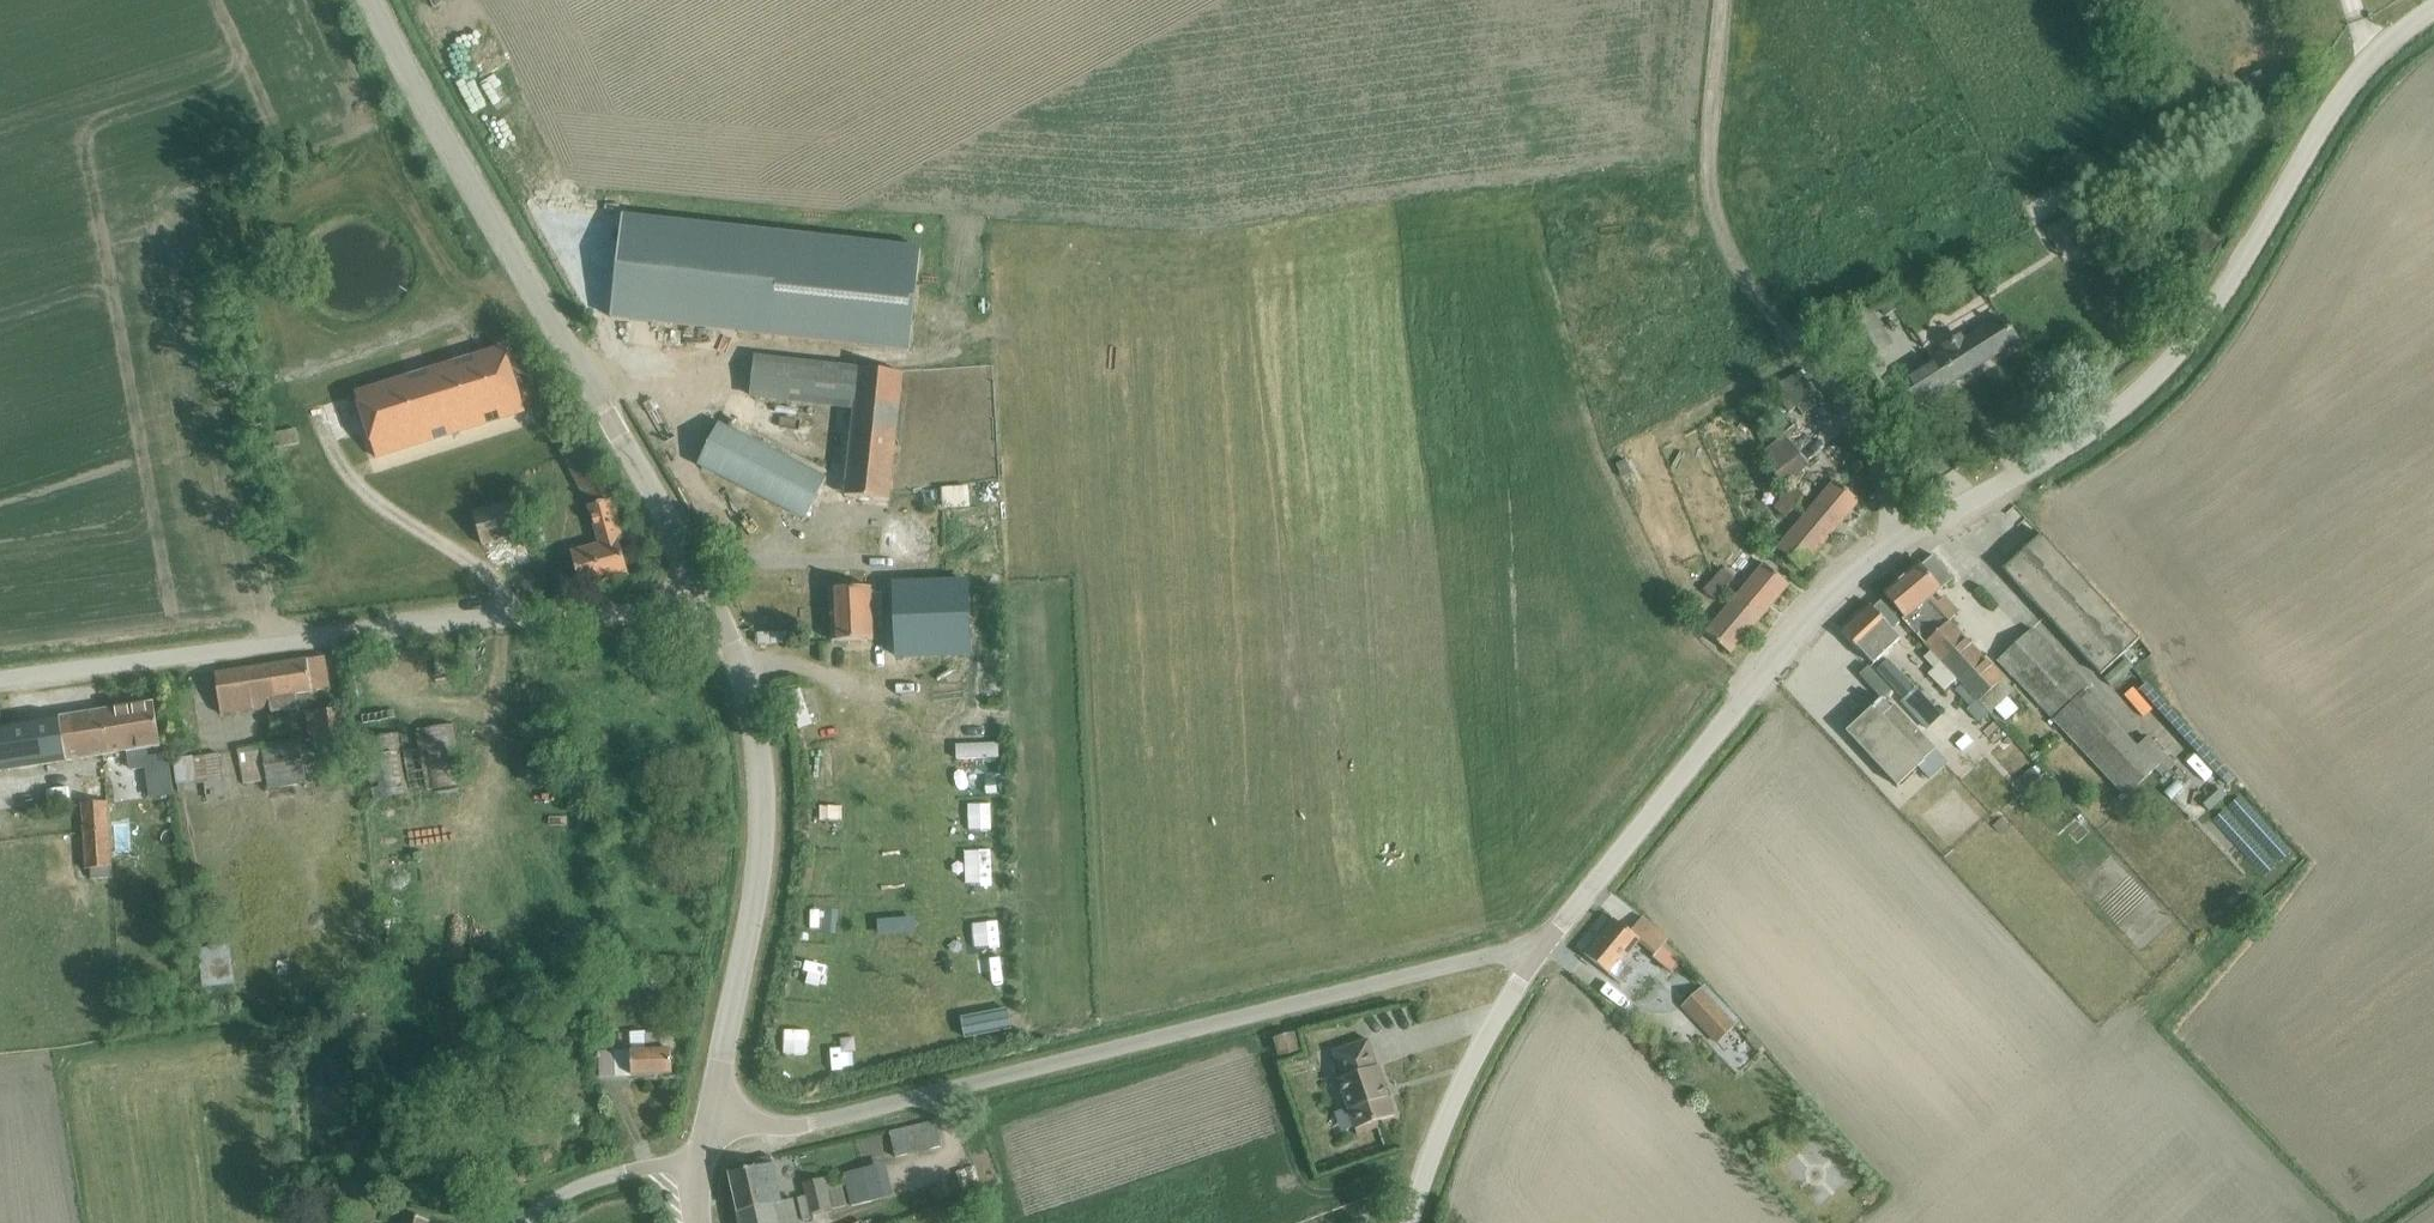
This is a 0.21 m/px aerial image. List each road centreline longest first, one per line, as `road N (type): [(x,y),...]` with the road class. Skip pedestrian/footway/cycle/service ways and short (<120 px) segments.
road 1 (tertiary): [(1535,953),(1834,594),(1874,559),(2107,424),(2145,390),(2254,257),(2367,59),(2433,13)]
road 2 (unclassified): [(717,1126),(809,1124),(1508,950),(1535,953)]
road 3 (unclassified): [(0,679),(422,627),(636,615),(711,589)]
road 4 (tertiary): [(711,589),(474,192),(377,0)]
road 5 (tertiary): [(717,1126),(722,1060),(763,854),(762,767),(756,711),(711,589)]
road 6 (tertiary): [(1410,1222),(1454,1100),(1535,953)]
road 7 (unclassified): [(521,1222),(588,1183),(668,1164),(692,1167)]

